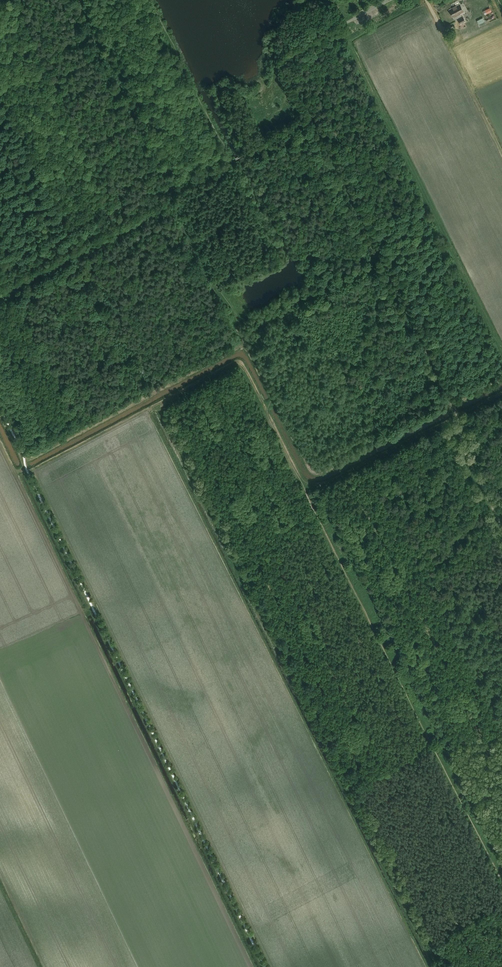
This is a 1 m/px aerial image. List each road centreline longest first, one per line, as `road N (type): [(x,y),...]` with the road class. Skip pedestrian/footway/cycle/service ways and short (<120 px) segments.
road 1 (track): [(15,472),(245,343)]
road 2 (track): [(0,442),(91,628)]

